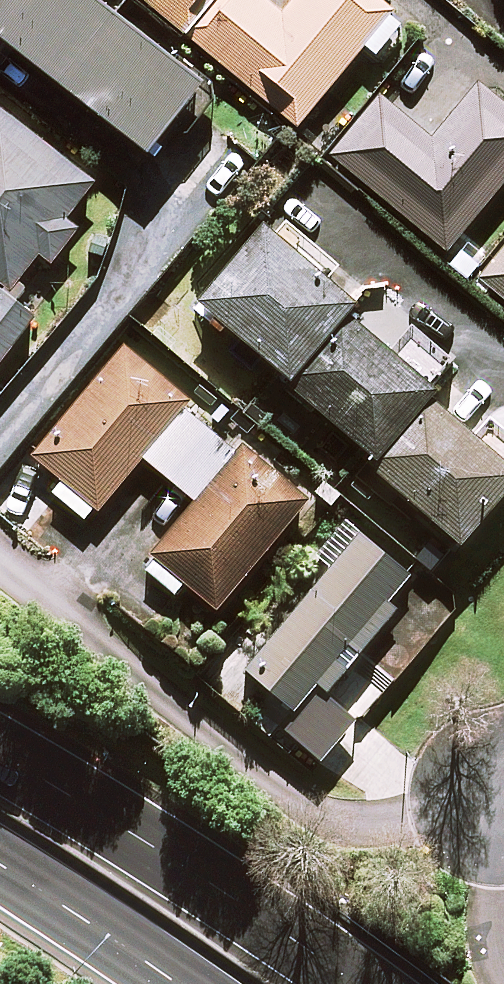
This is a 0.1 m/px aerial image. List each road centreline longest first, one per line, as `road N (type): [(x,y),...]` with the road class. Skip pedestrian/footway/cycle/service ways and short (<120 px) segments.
road 1 (trunk): [(0,759),(349,983)]
road 2 (trunk): [(163,974),(0,866)]
road 3 (trunk): [(163,974),(0,891)]

